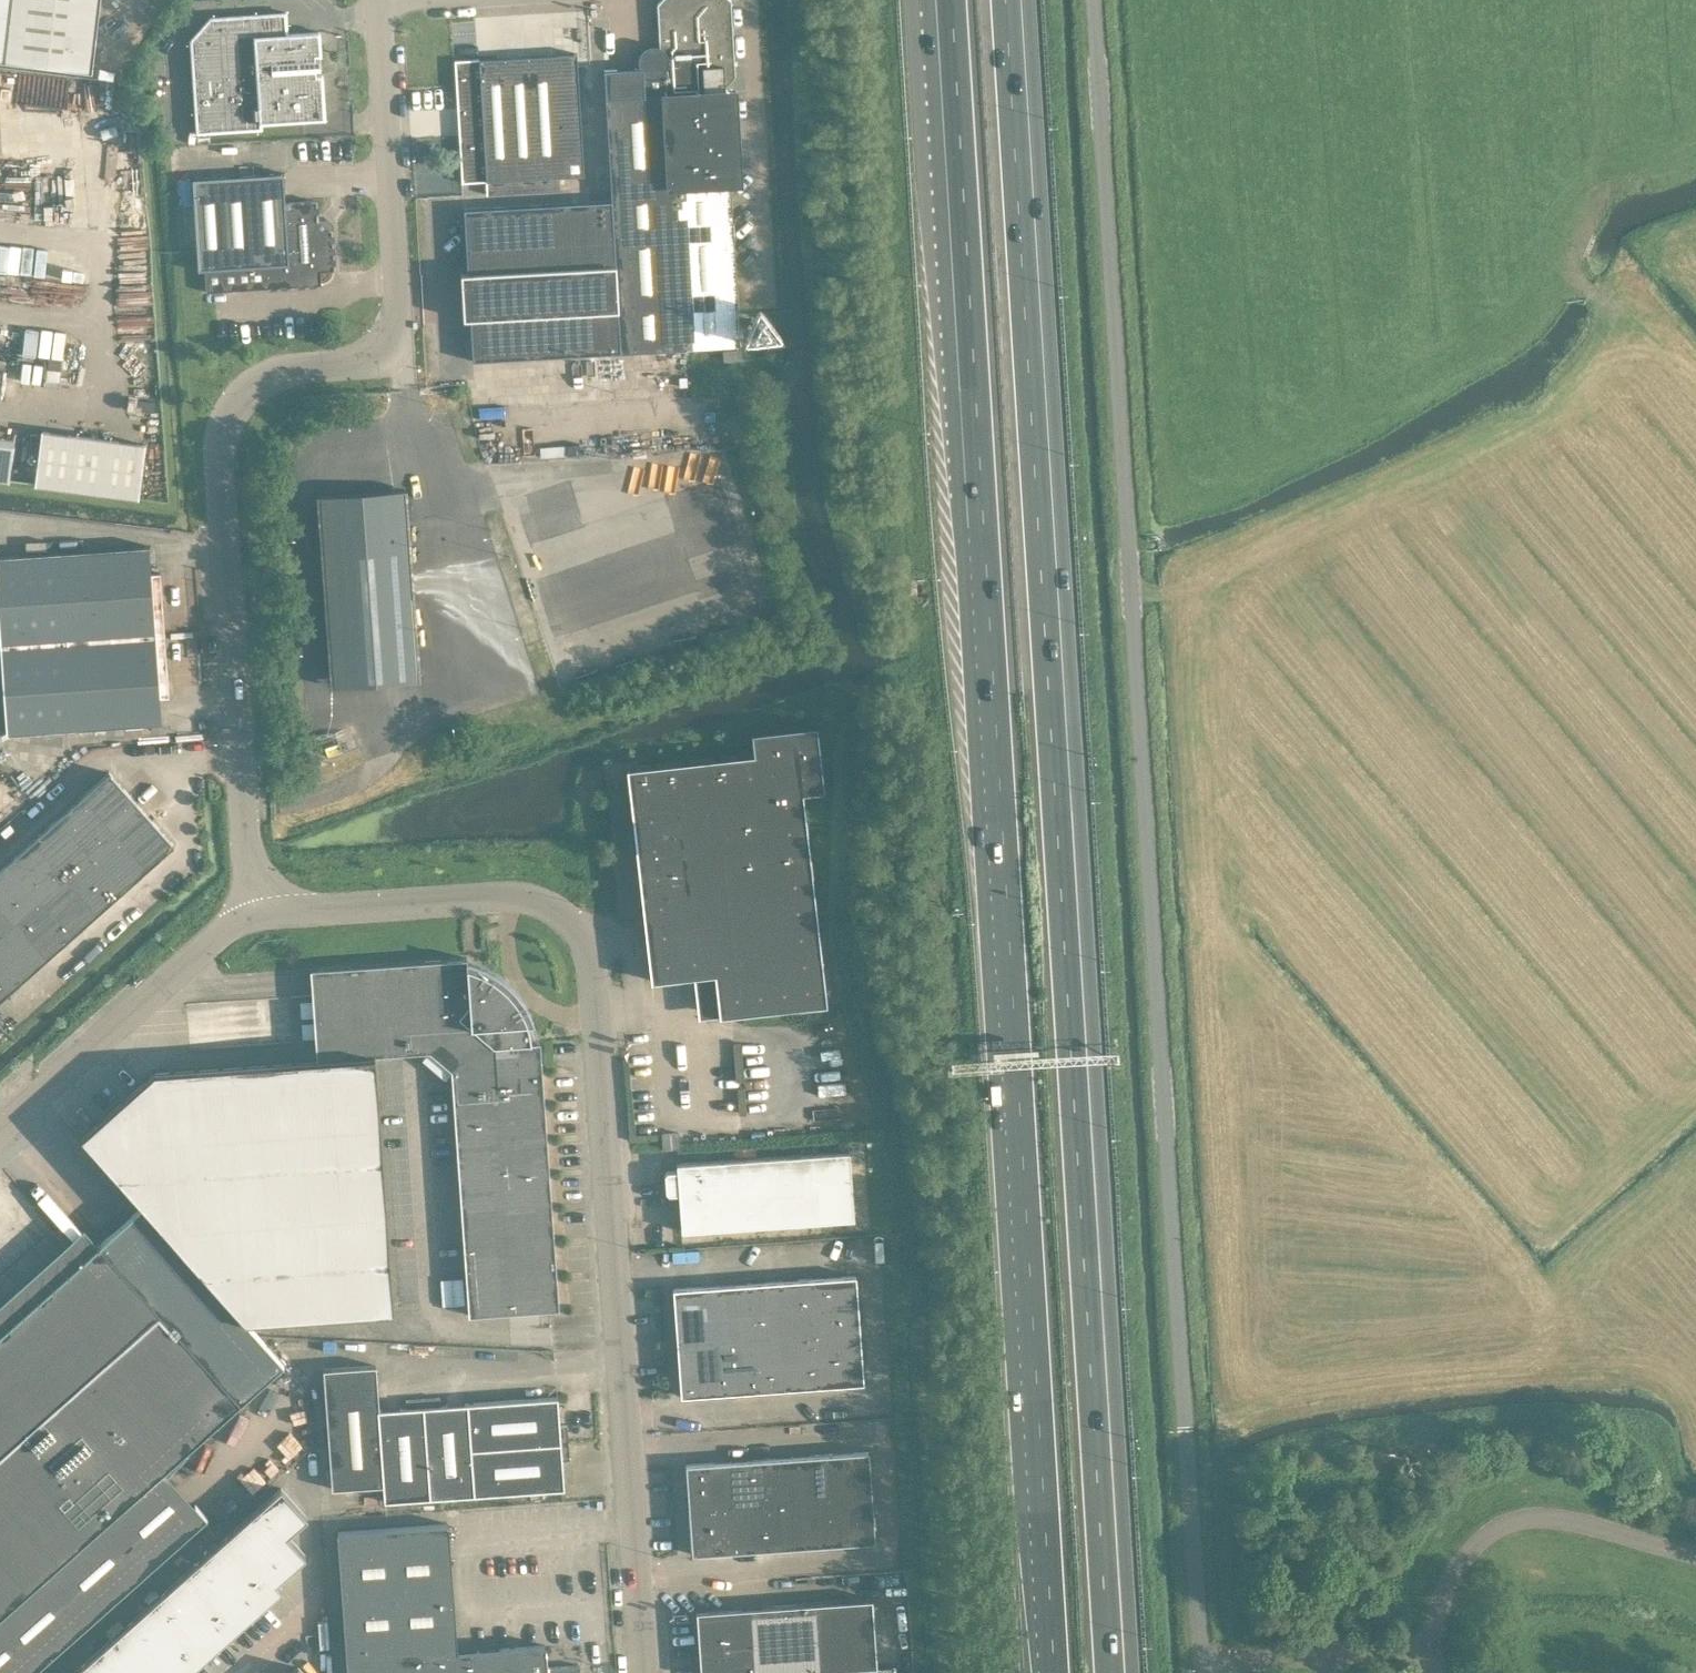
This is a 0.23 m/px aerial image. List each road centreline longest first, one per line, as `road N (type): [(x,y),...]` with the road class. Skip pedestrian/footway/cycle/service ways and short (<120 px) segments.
road 1 (motorway): [(943,0),(1048,1672)]
road 2 (motorway): [(1109,1672),(1007,0)]
road 3 (unclassified): [(1197,1665),(1093,0)]
road 4 (unclassified): [(241,753),(214,465),(222,425),(234,402),(264,377),(371,359),(402,333),(379,0)]
road 5 (track): [(1606,177),(1562,265),(1614,312),(1571,400),(1180,592),(1188,730)]
road 6 (unclassified): [(269,911),(505,897),(564,915),(583,937),(593,976),(615,1275)]
road 7 (residential): [(615,1275),(862,1258),(871,1273),(879,1390),(867,1400),(626,1417)]
road 8 (residential): [(636,1571),(890,1552),(880,1434),(627,1454)]
road 9 (unclassified): [(0,1126),(221,935),(269,911)]
road 10 (residential): [(171,758),(189,853),(6,1019)]
road 11 (residential): [(0,849),(97,763),(171,758)]
road 12 (track): [(1695,149),(1606,177),(1598,93)]
road 13 (unclassified): [(269,911),(249,849),(241,753)]
road 14 (unclassified): [(615,1275),(626,1417)]
road 15 (unclassified): [(1197,1665),(1332,1655)]

